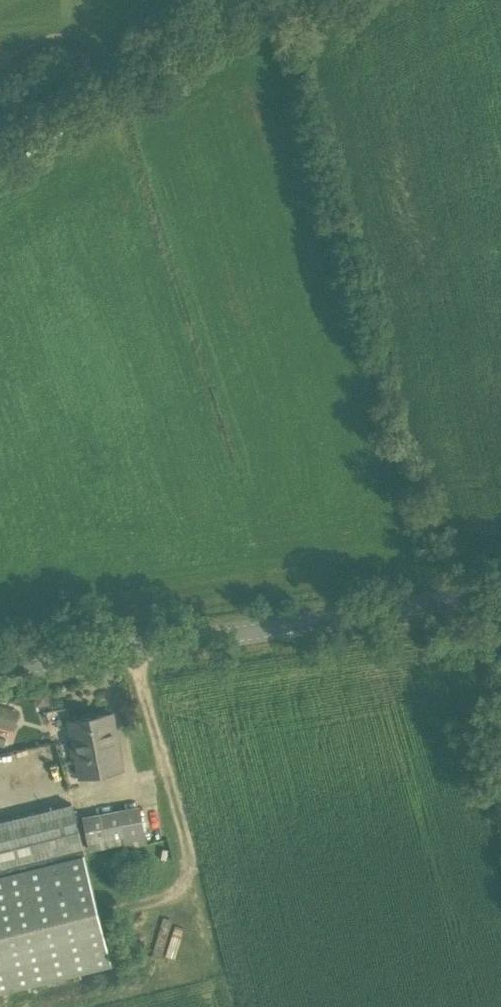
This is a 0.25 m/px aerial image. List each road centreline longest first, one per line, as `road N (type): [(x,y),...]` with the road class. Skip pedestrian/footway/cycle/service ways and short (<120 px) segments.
road 1 (secondary): [(0,662),(500,587)]
road 2 (unclassified): [(0,137),(247,0)]

